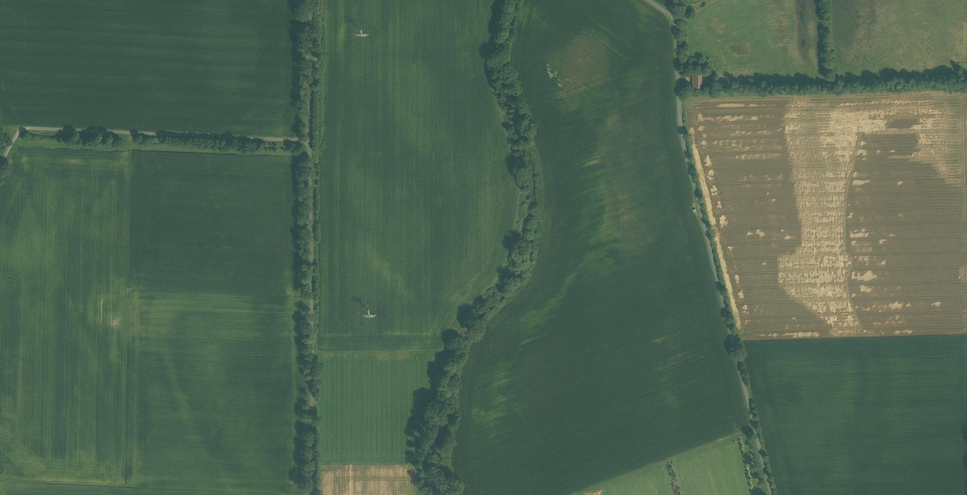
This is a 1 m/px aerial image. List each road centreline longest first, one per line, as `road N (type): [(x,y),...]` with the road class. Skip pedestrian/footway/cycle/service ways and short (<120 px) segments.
road 1 (unclassified): [(671,0),(682,139),(771,494)]
road 2 (residential): [(308,145),(312,494)]
road 3 (residential): [(15,138),(308,145)]
road 4 (residential): [(306,0),(308,145)]

